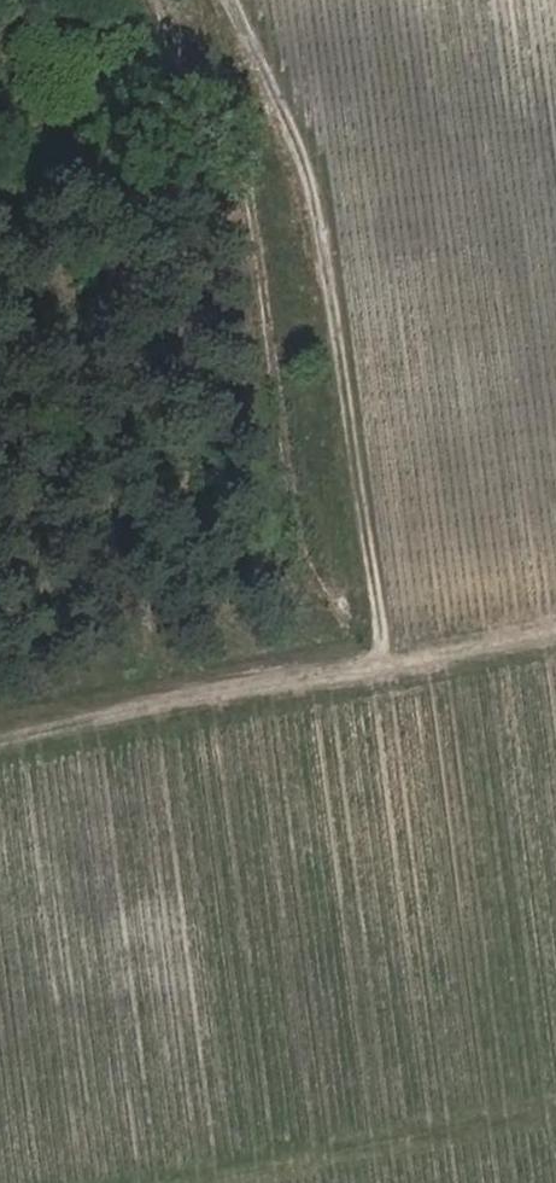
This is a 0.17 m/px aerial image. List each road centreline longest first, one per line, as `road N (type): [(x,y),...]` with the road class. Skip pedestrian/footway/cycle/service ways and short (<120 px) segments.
road 1 (track): [(385,664),(314,177),(234,0)]
road 2 (track): [(0,740),(555,632)]
road 3 (track): [(192,1182),(555,1113)]

